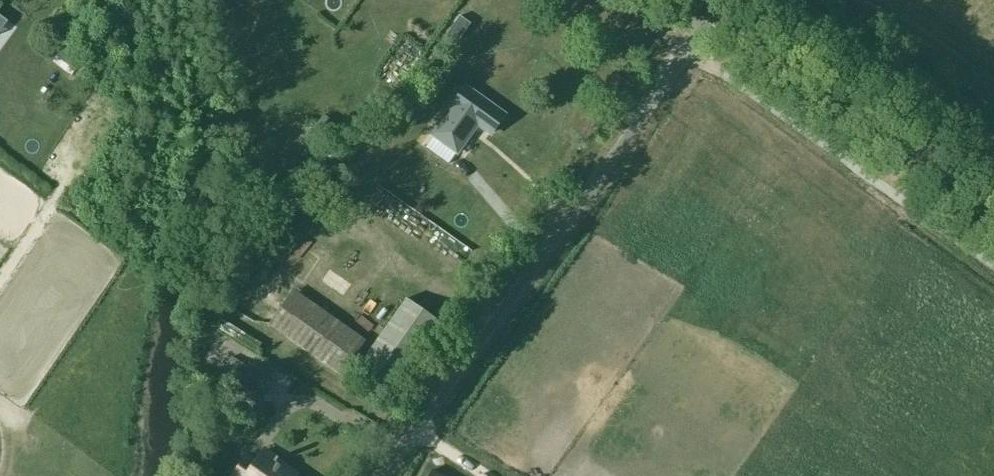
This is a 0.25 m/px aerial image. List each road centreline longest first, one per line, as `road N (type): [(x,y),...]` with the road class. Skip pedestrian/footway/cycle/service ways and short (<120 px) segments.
road 1 (unclassified): [(382,475),(713,11)]
road 2 (tertiary): [(993,212),(713,11)]

